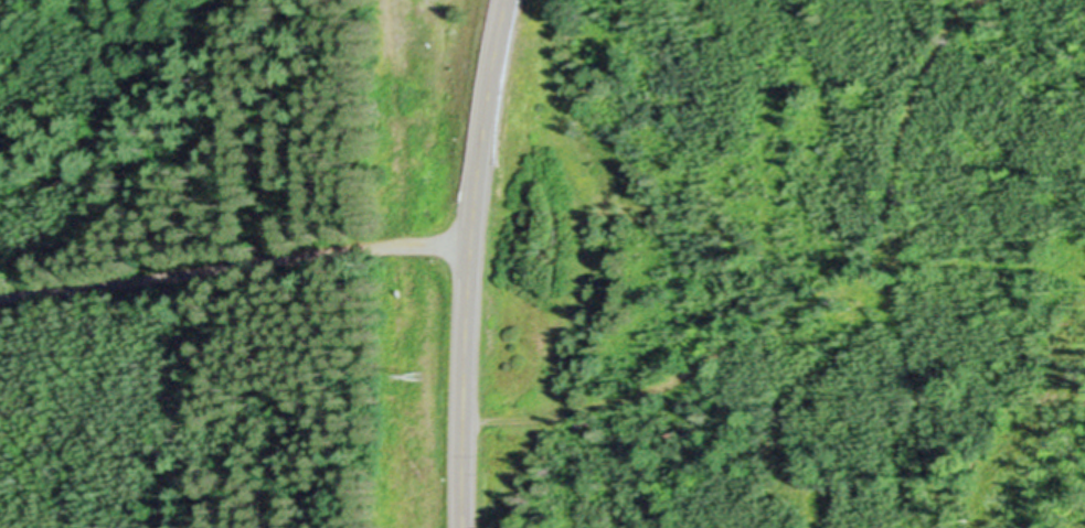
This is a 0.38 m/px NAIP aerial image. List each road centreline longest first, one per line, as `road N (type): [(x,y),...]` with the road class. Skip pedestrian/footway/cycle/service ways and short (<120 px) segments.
road 1 (track): [(465,417),(550,418),(672,382),(766,321),(877,274),(893,256),(902,118),(967,0)]
road 2 (secondary): [(465,527),(475,246),(513,0)]
road 3 (residential): [(475,246),(390,244),(0,296)]

